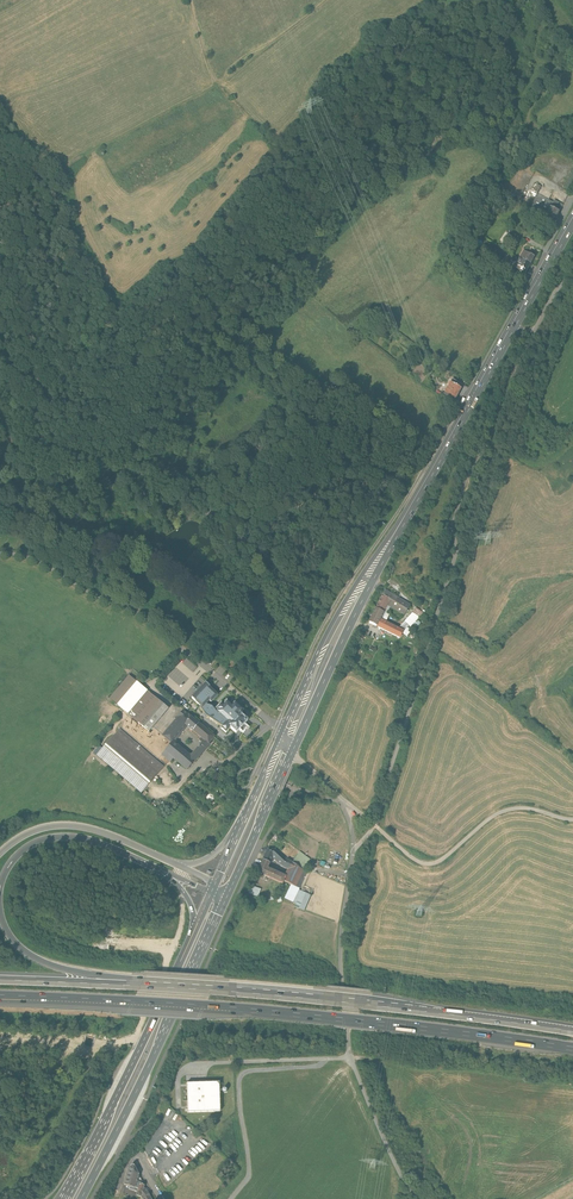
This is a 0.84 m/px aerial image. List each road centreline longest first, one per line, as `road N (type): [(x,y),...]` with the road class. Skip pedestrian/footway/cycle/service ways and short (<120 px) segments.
road 1 (motorway): [(0,996),(268,1012),(572,1048)]
road 2 (motorway): [(572,1032),(136,987)]
road 3 (primary): [(572,216),(387,547)]
road 4 (track): [(420,1198),(398,1171),(351,1058),(340,947),(353,850)]
road 5 (primary): [(81,1198),(229,894)]
road 6 (primary): [(196,928),(63,1198)]
road 7 (track): [(0,553),(40,561),(127,607),(200,662)]
road 8 (track): [(572,449),(540,468),(526,464),(520,450),(539,367),(572,297)]
road 9 (primary): [(292,753),(387,547)]
road 10 (track): [(231,1198),(249,1173),(240,1077),(327,1059)]
road 11 (primary): [(387,547),(341,612),(284,734)]
road 12 (motorway): [(0,898),(15,859),(51,839),(91,841),(169,874)]
road 13 (motorway): [(172,862),(65,825),(29,834),(0,853)]
road 14 (motorway): [(136,987),(33,956),(8,932),(0,903)]
road 15 (track): [(138,613),(141,600),(111,580),(124,556),(201,511)]
road 16 (primary): [(229,894),(292,753)]
road 17 (motorway): [(136,987),(0,980)]
road 18 (track): [(324,0),(217,82)]

